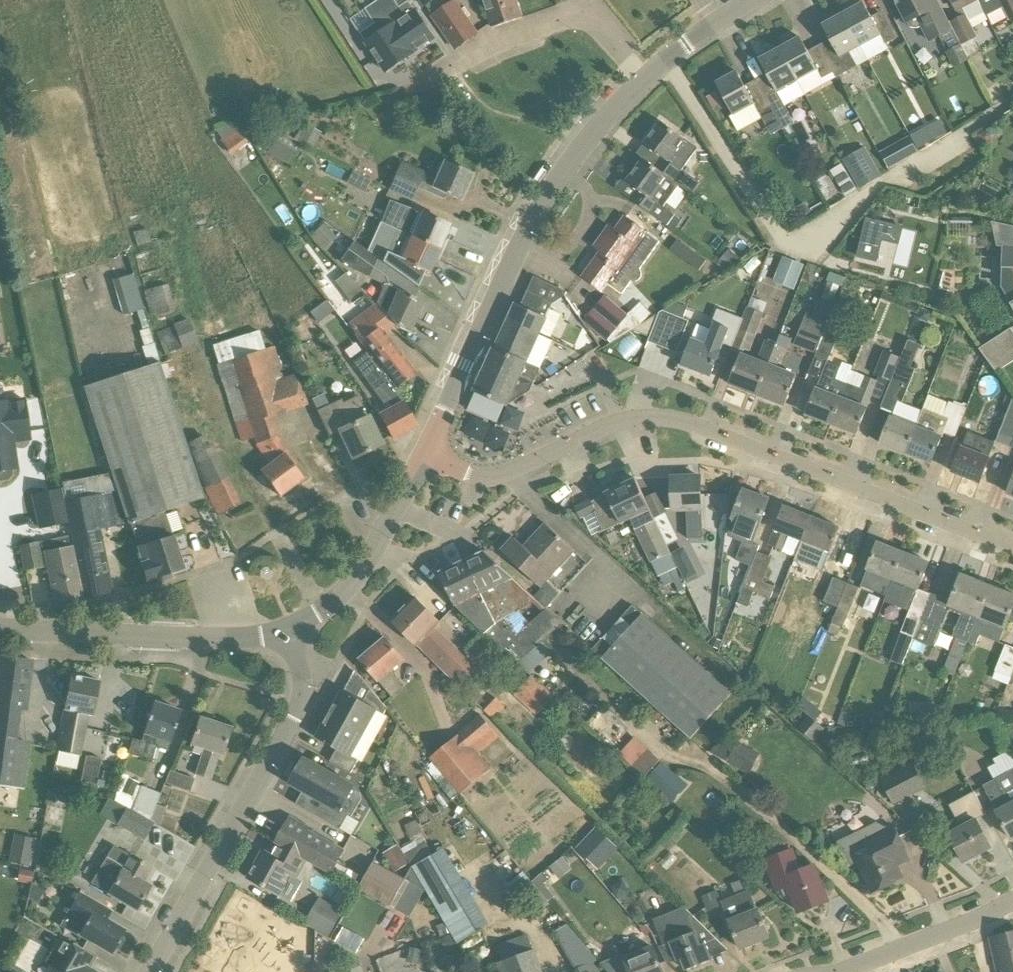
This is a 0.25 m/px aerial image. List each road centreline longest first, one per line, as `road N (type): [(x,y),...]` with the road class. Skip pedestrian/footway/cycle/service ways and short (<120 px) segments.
road 1 (residential): [(1012,543),(685,417),(626,413),(587,422),(486,467),(422,445)]
road 2 (residential): [(671,54),(773,231),(801,239),(1012,98)]
road 3 (tertiary): [(422,445),(480,311),(552,186),(645,80)]
road 4 (residential): [(149,971),(303,698),(292,630)]
road 5 (tertiary): [(0,630),(224,640),(292,630)]
road 6 (residential): [(645,80),(606,32),(578,17),(543,22),(442,70)]
road 7 (tertiary): [(292,630),(353,588),(422,445)]
road 8 (residential): [(831,971),(1012,900)]

